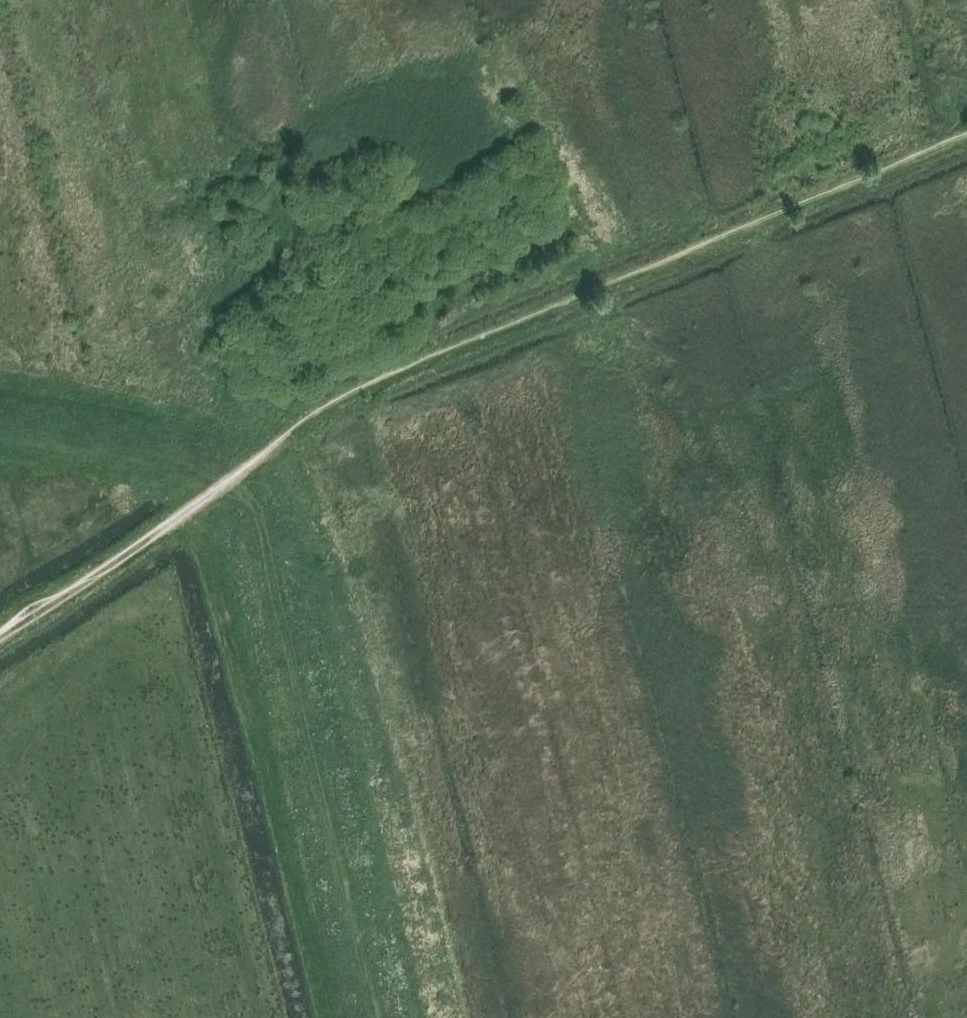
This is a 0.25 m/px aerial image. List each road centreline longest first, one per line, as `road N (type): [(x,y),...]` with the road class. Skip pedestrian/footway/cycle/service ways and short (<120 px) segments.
road 1 (track): [(236,472),(350,394),(966,133)]
road 2 (track): [(0,636),(236,472)]

